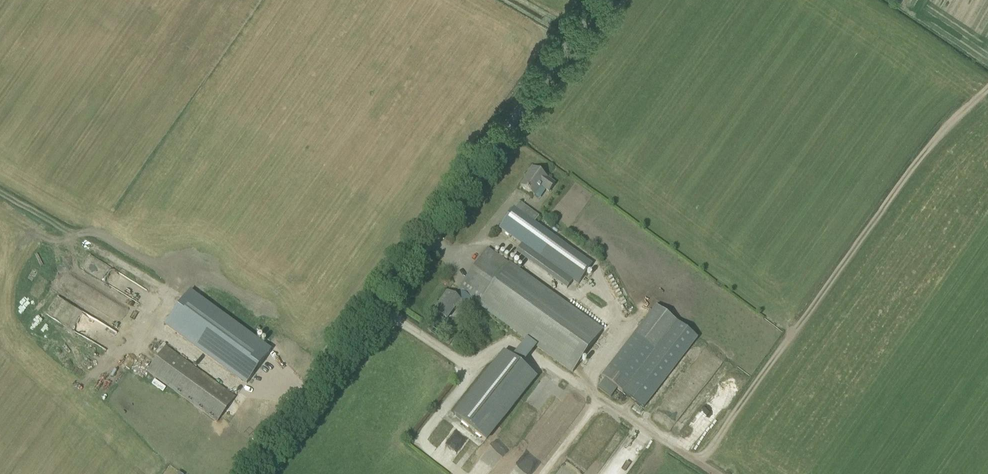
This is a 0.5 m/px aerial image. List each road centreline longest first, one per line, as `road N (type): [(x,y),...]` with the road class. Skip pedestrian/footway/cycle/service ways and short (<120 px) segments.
road 1 (unclassified): [(262,473),(605,0)]
road 2 (track): [(692,458),(706,453),(947,122),(987,87)]

